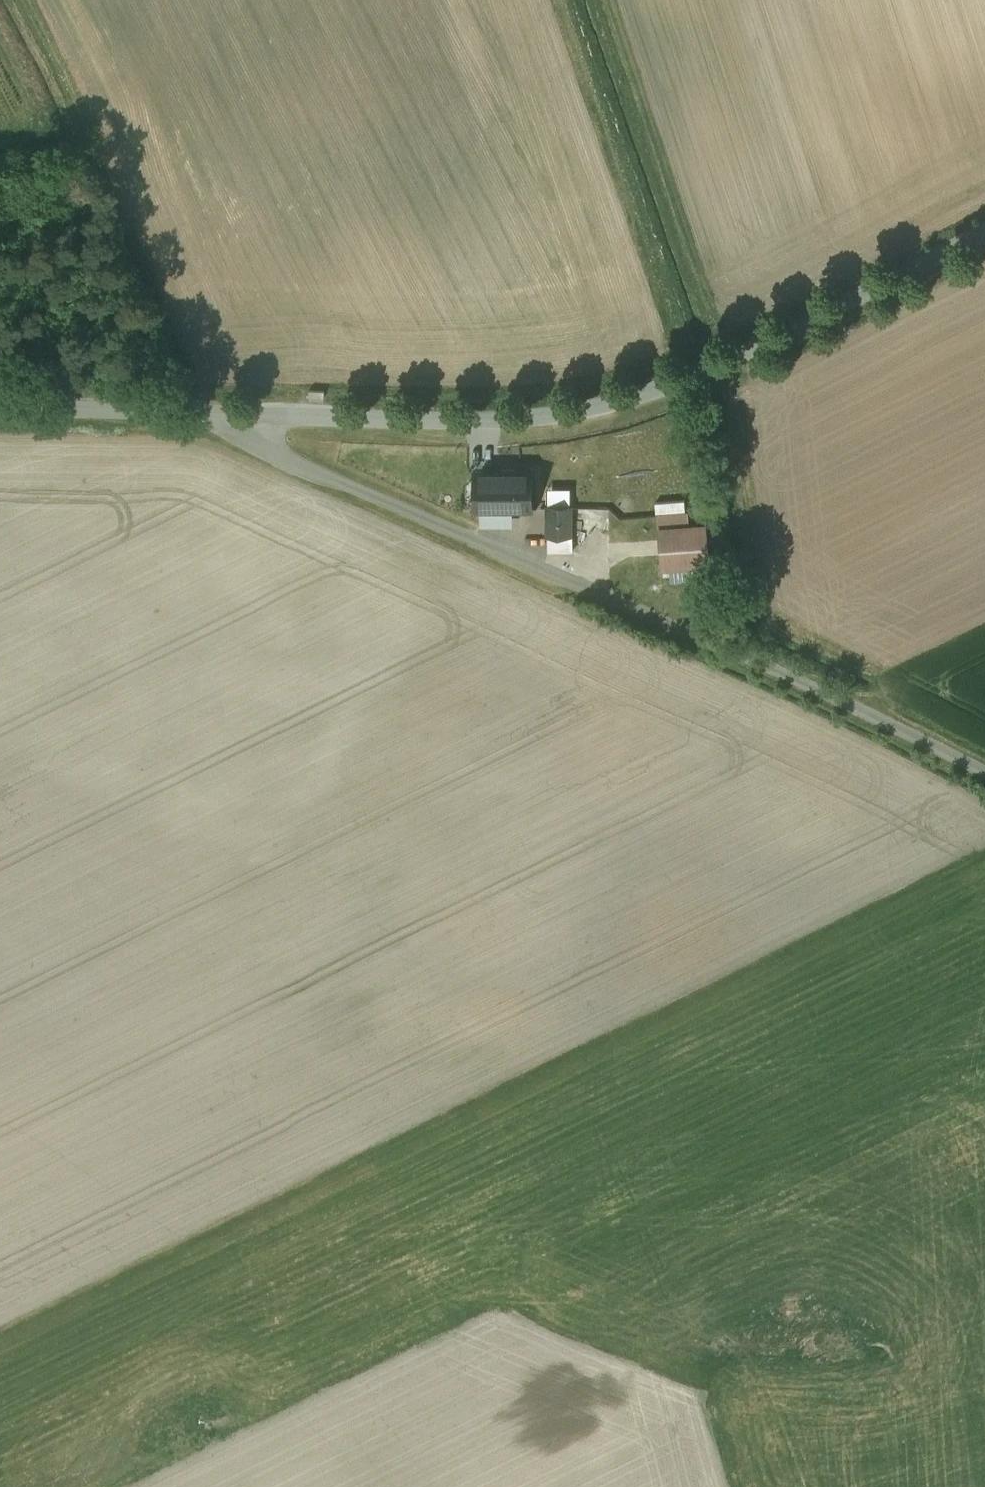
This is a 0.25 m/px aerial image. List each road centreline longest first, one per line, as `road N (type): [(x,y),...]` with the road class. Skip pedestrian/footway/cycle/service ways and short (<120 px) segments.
road 1 (unclassified): [(229,415),(276,453),(914,738),(984,777)]
road 2 (unclassified): [(984,234),(749,354),(583,410),(507,419),(229,415)]
road 3 (unclassified): [(229,415),(0,407)]

